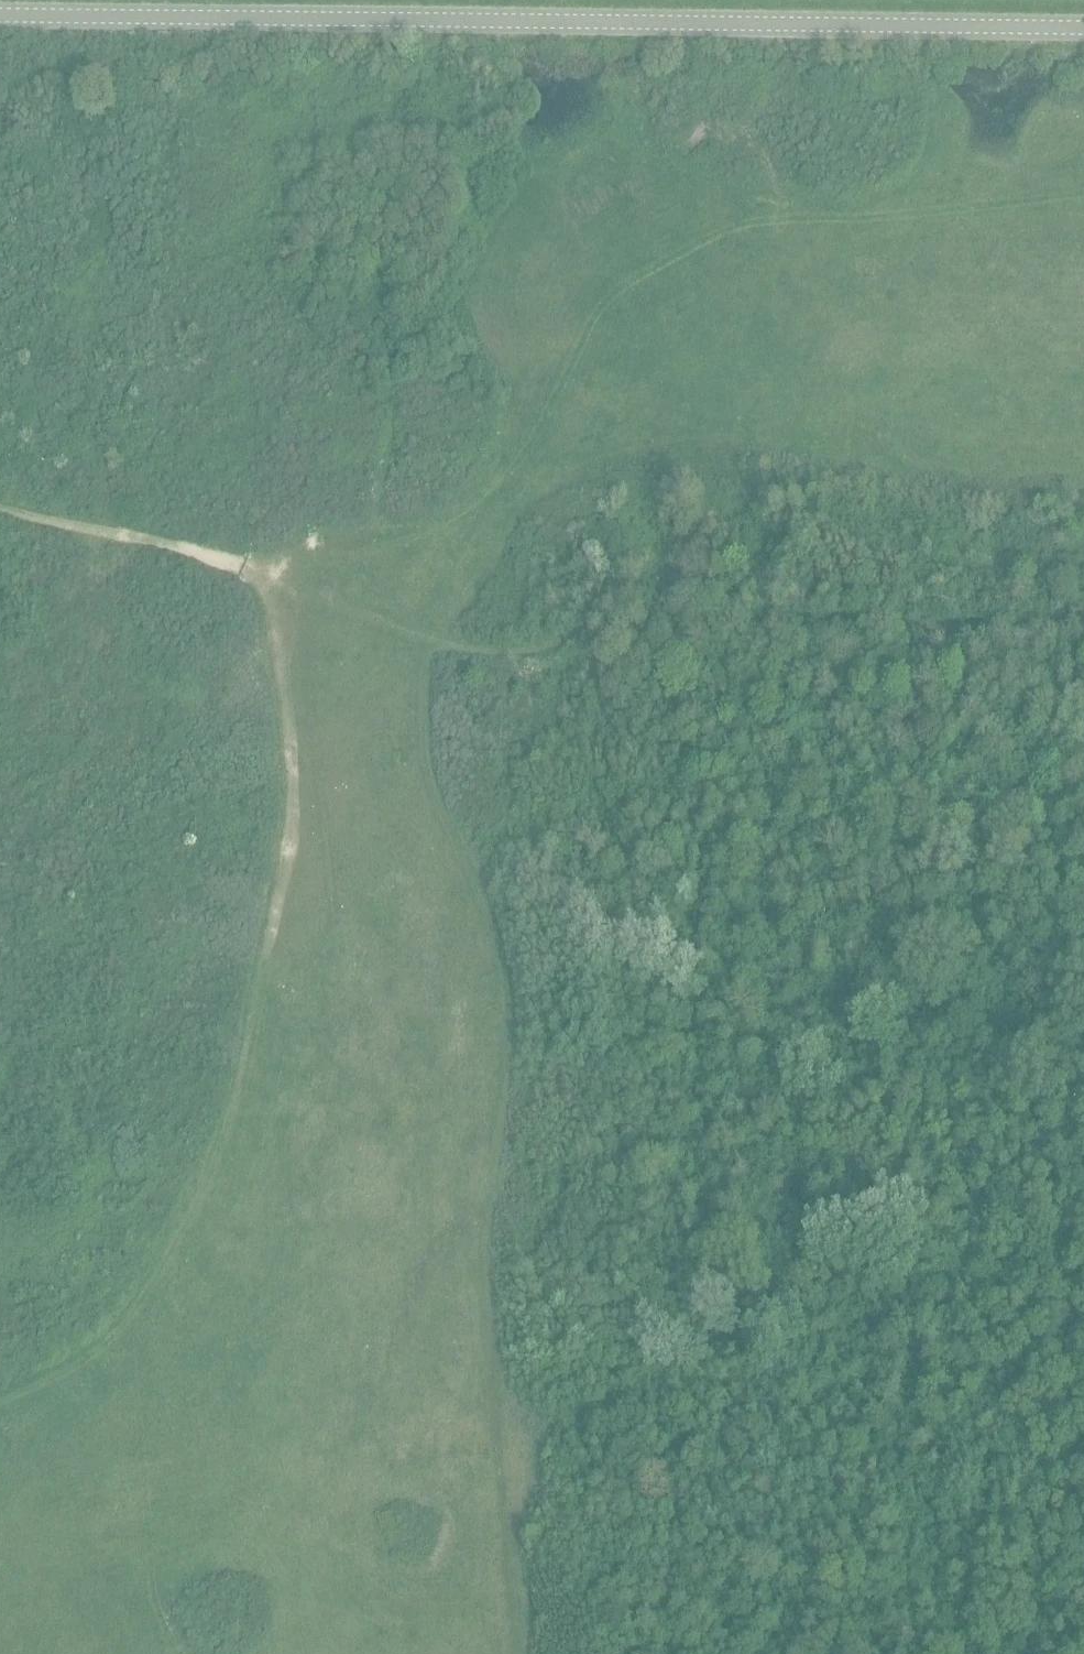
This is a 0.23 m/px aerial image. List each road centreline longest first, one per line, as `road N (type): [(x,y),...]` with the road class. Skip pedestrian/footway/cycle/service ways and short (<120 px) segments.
road 1 (tertiary): [(0,14),(1083,27)]
road 2 (track): [(617,595),(1083,605)]

